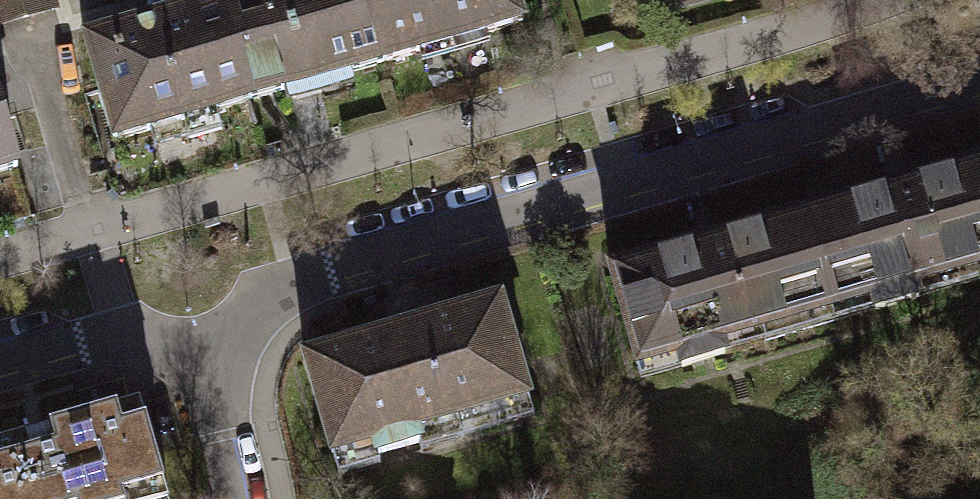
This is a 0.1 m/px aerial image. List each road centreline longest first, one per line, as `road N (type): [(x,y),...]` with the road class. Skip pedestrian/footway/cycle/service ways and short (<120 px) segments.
road 1 (residential): [(979,80),(300,278),(201,358)]
road 2 (residential): [(201,358),(120,334),(0,368)]
road 3 (residential): [(201,358),(232,498)]

